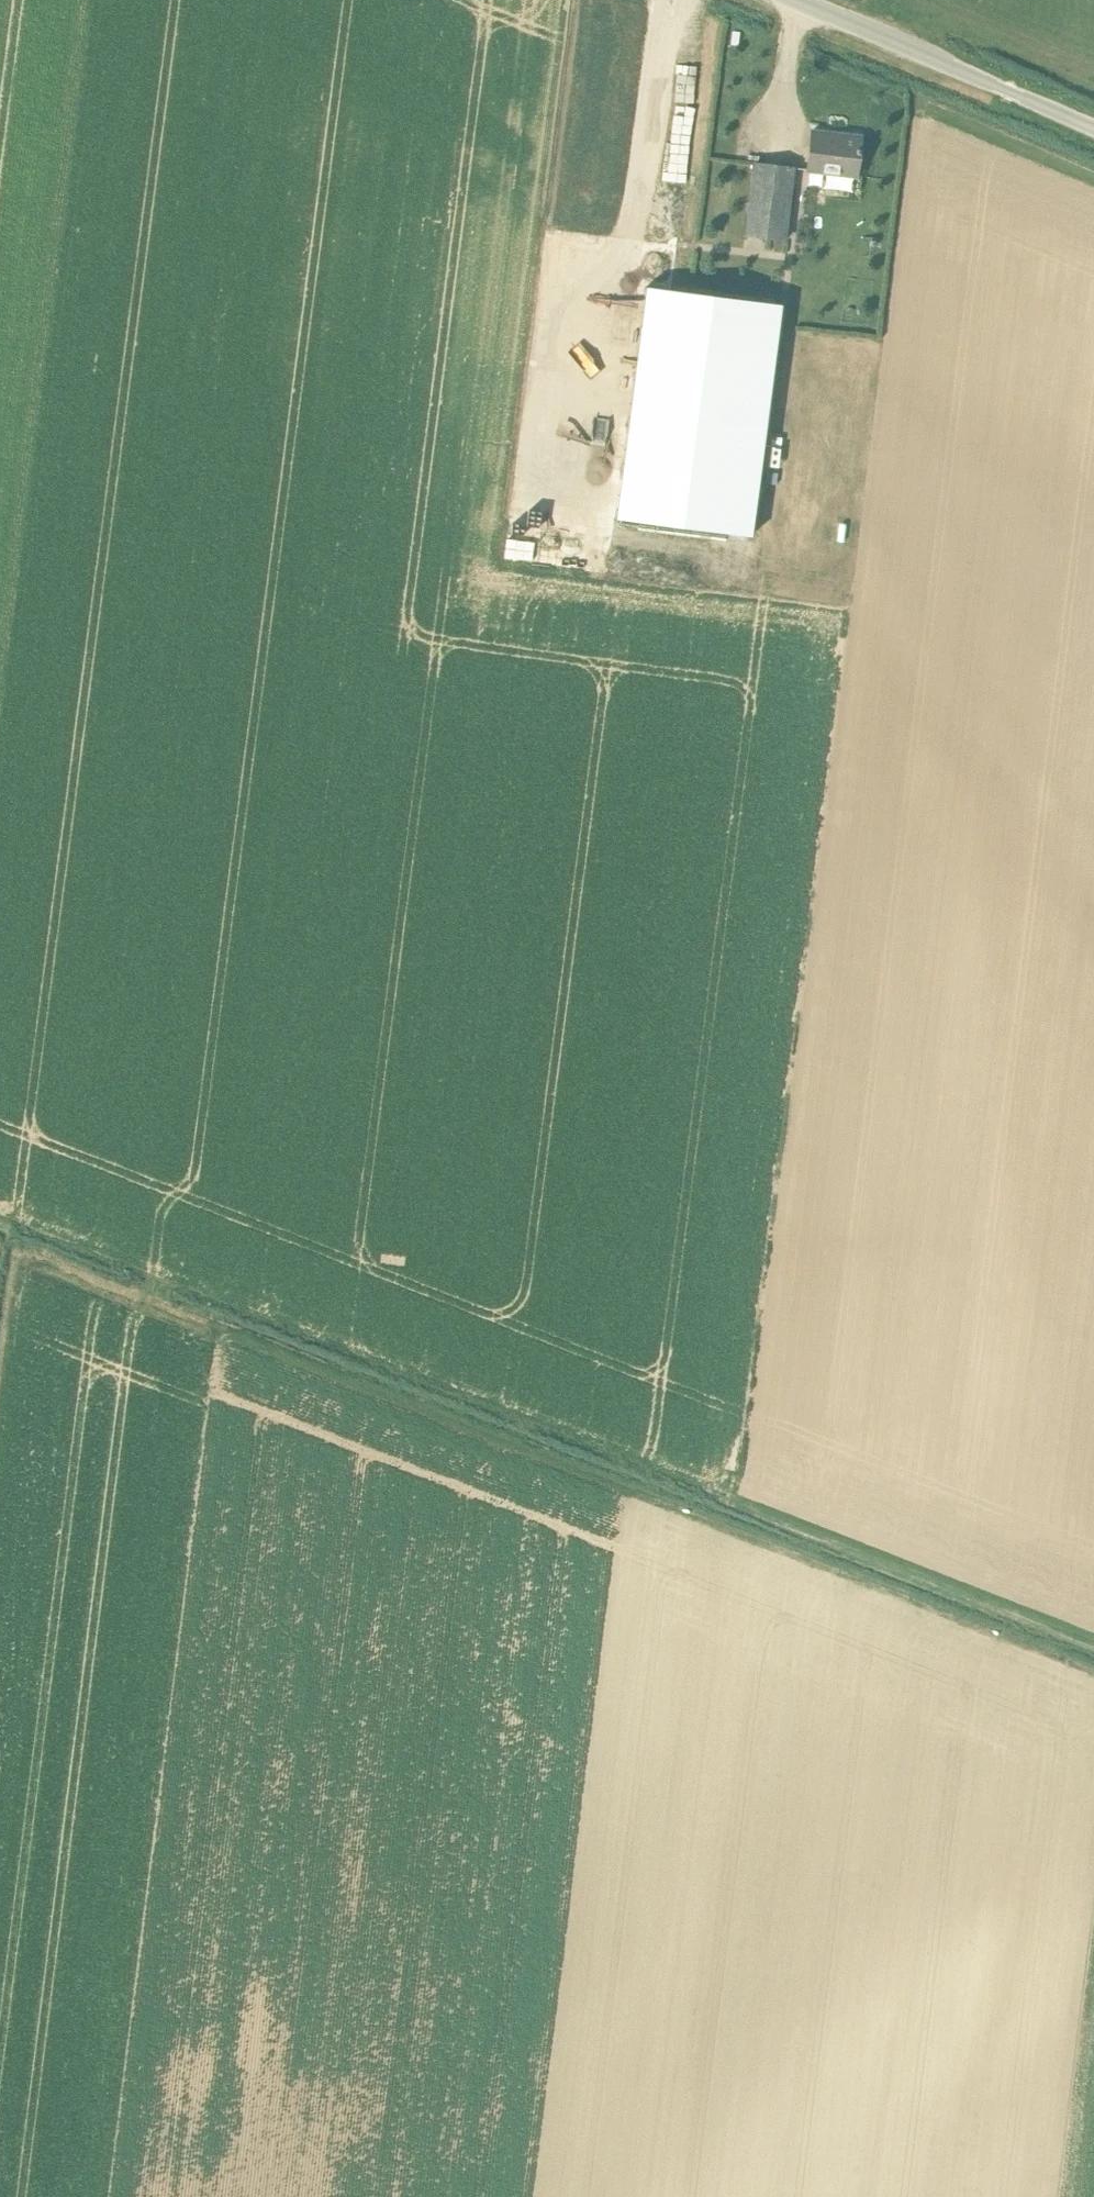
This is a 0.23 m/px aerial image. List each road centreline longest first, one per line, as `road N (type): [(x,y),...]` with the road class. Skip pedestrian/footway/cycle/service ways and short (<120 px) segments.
road 1 (unclassified): [(1093,126),(802,0)]

